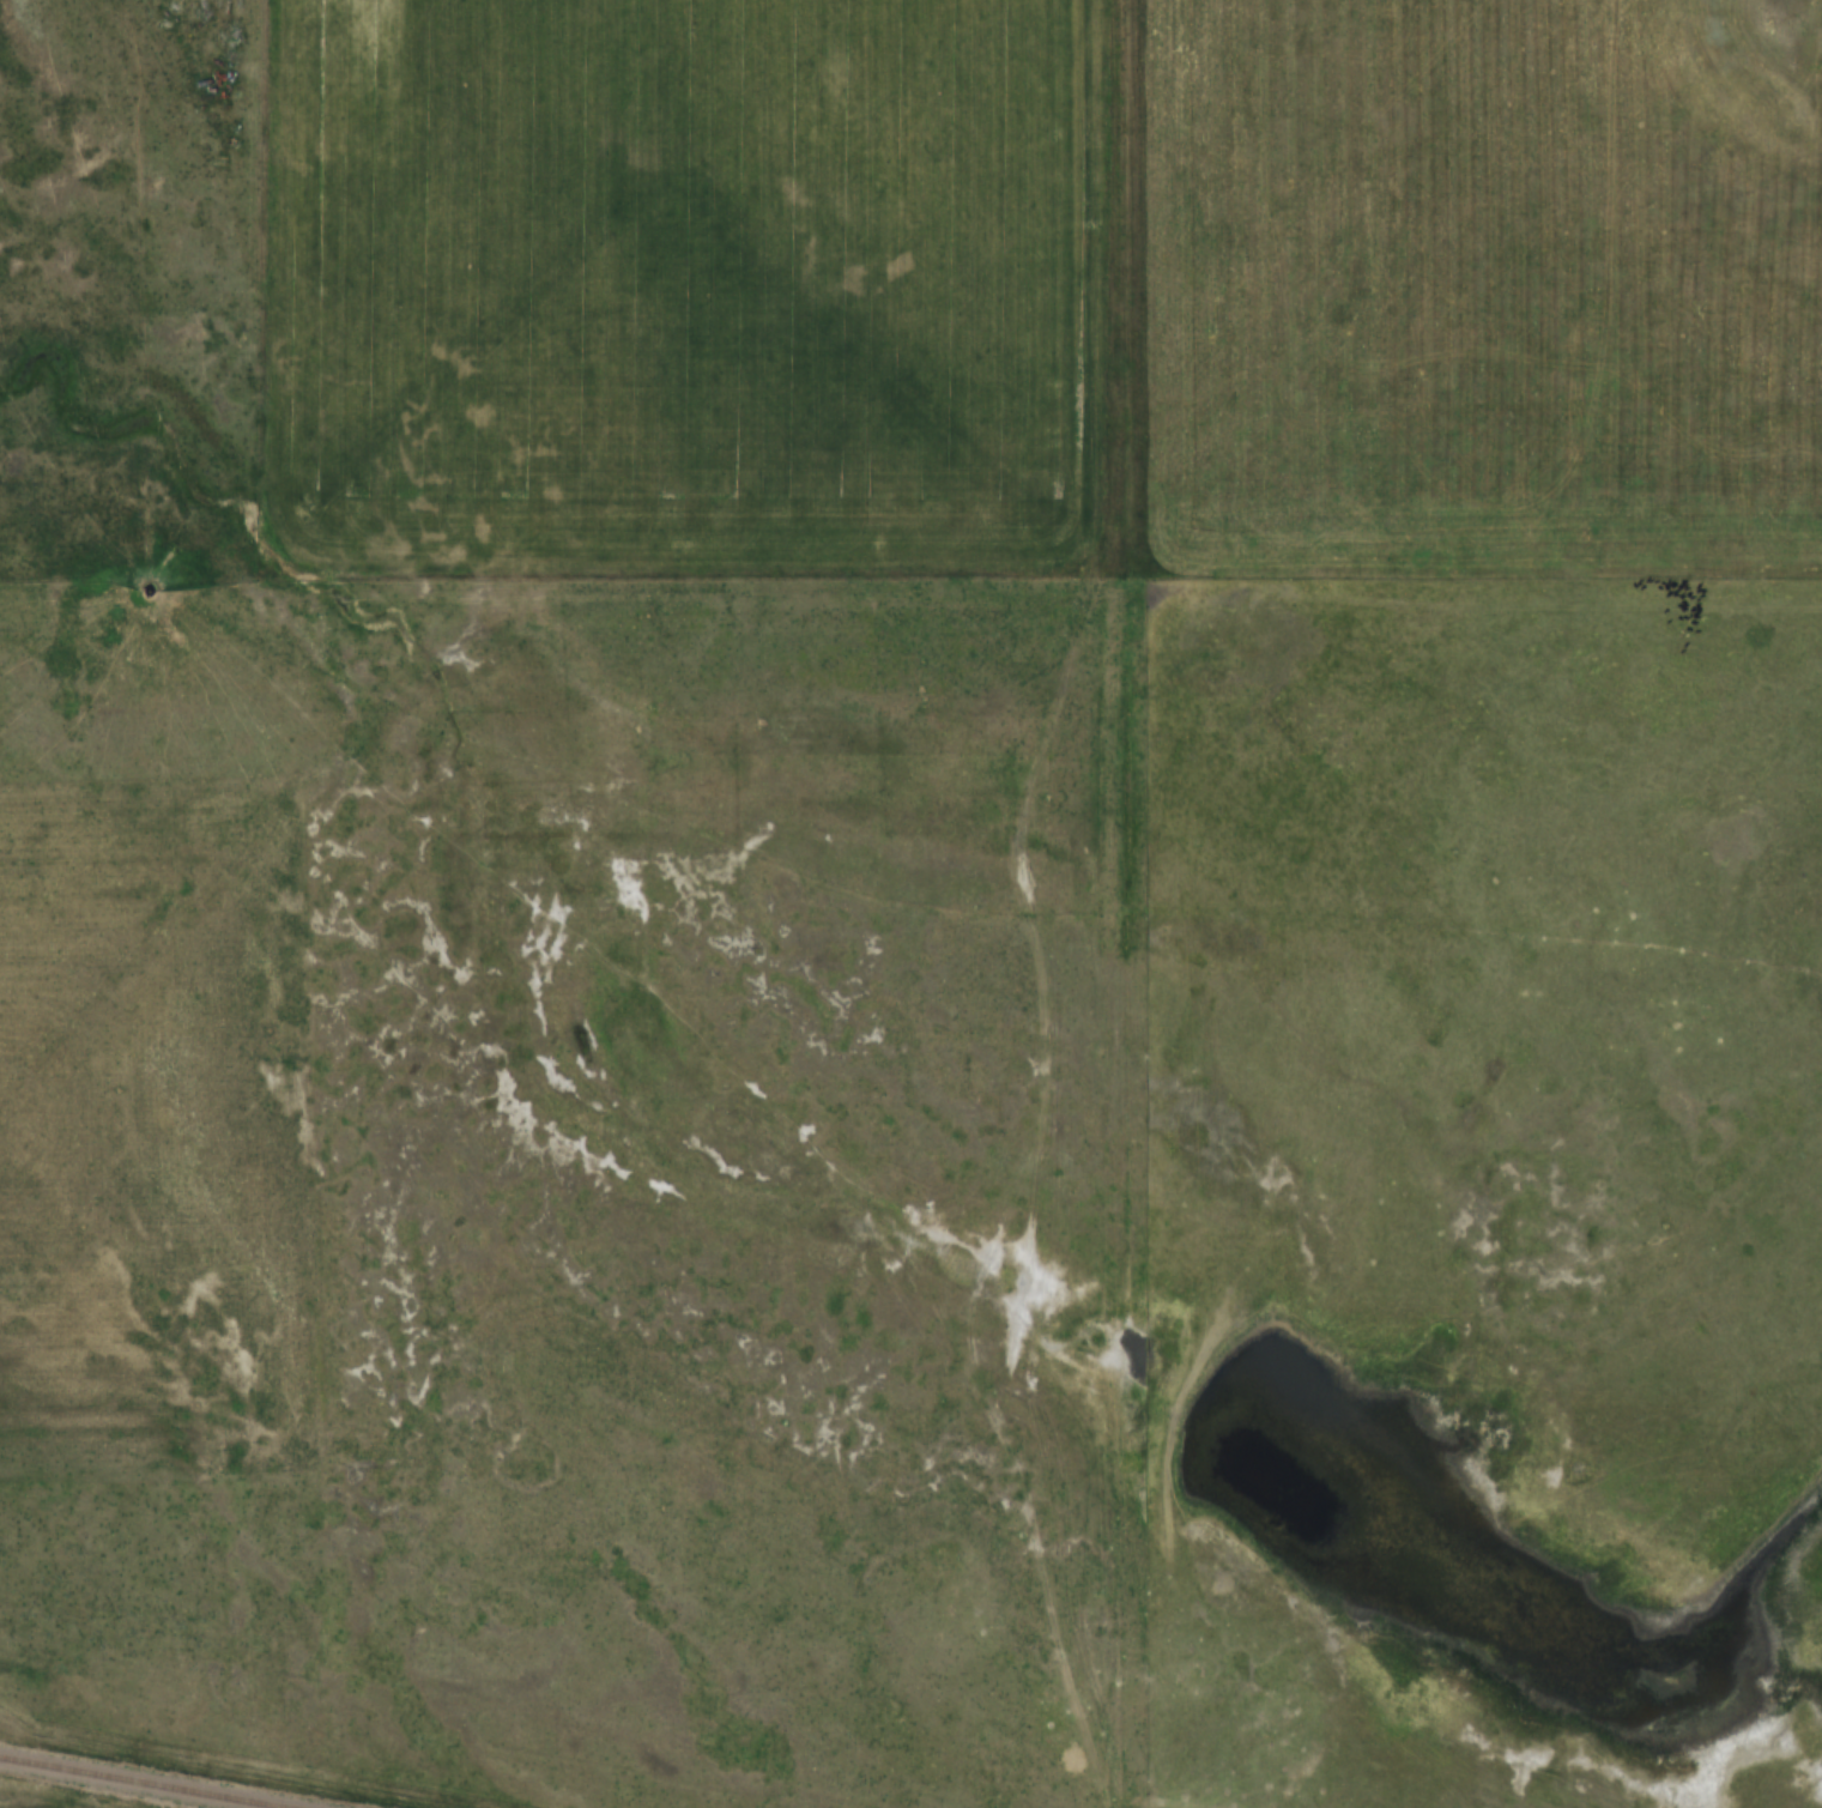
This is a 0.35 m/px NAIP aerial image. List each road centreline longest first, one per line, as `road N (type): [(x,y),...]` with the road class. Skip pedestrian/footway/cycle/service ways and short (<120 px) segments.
road 1 (residential): [(1094,566),(1100,0)]

